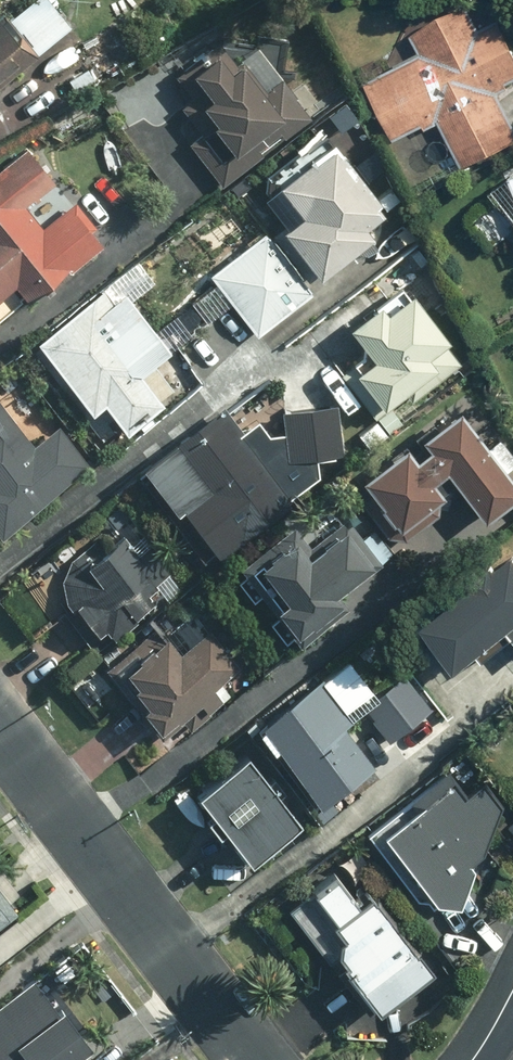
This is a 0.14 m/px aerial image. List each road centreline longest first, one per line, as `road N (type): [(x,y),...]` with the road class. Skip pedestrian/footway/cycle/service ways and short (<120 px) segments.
road 1 (residential): [(0,720),(258,1059)]

